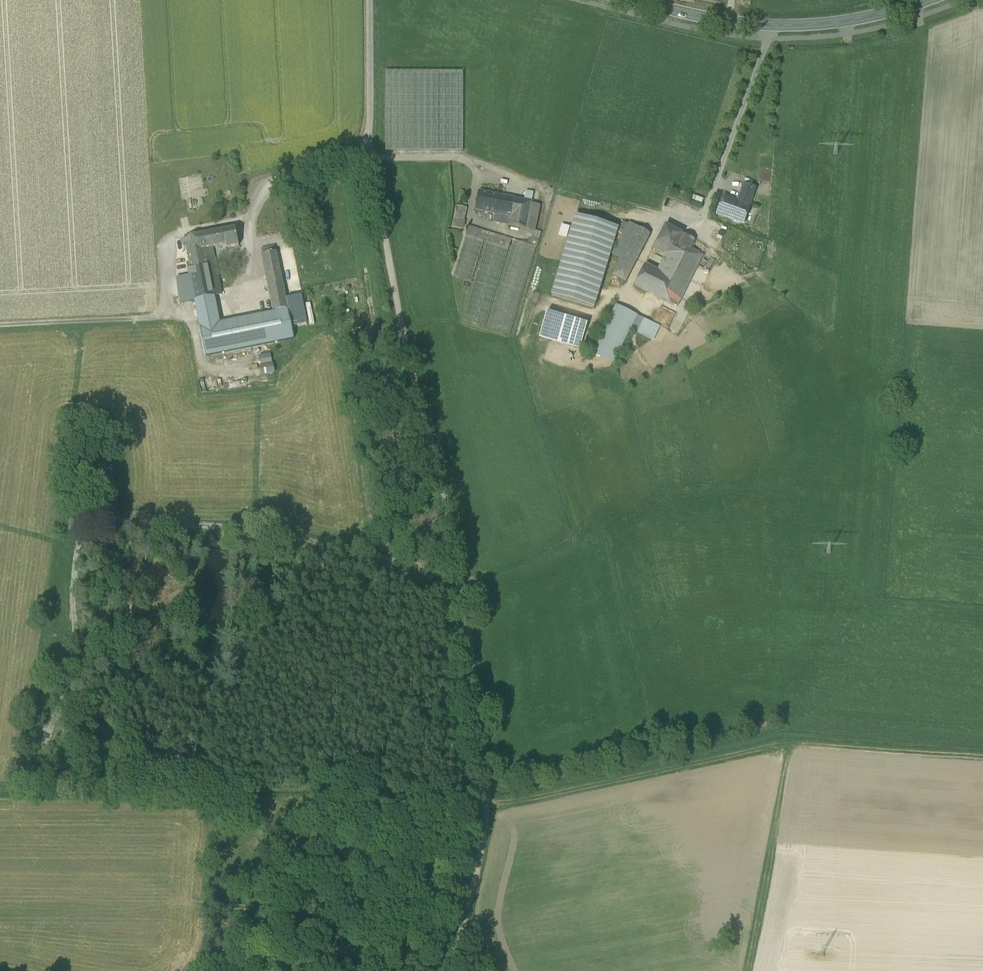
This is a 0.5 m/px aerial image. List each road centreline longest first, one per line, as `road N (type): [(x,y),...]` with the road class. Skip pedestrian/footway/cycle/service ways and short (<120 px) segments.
road 1 (unclassified): [(91,527),(457,559),(368,158),(368,0)]
road 2 (track): [(796,744),(532,799),(490,799),(457,559)]
road 3 (track): [(748,970),(796,744),(982,758)]
road 4 (tertiary): [(628,0),(769,26),(843,21),(925,0)]
road 5 (unclassified): [(449,970),(475,899),(490,799)]
road 6 (track): [(0,325),(168,317)]

